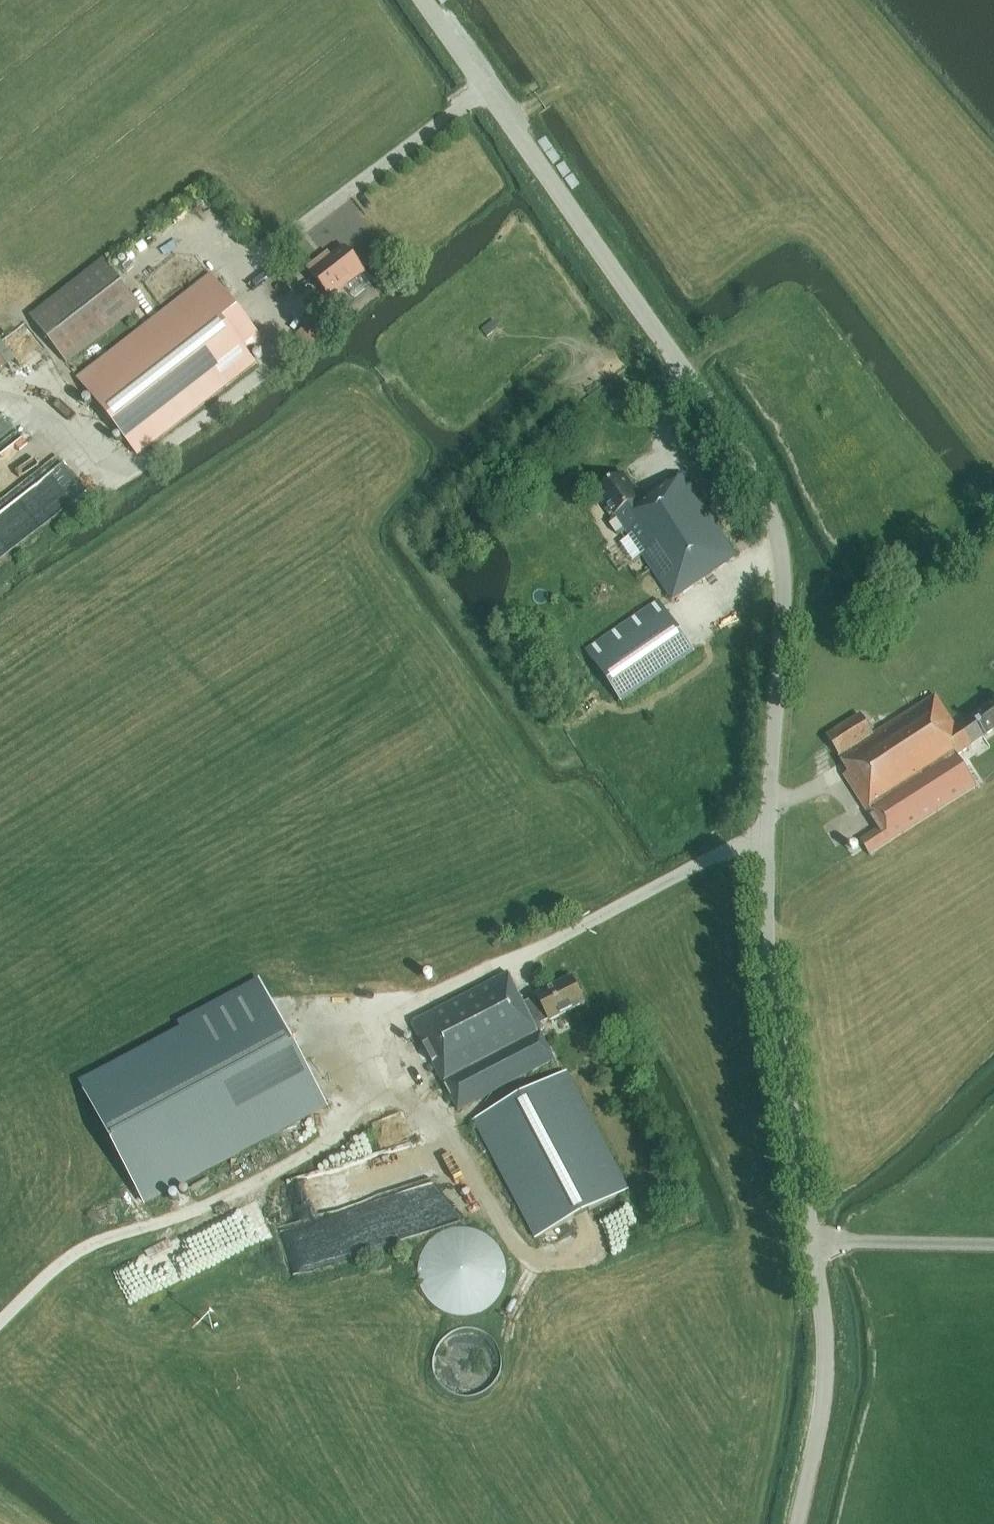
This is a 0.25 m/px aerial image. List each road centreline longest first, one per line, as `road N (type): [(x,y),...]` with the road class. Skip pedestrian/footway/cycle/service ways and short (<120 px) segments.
road 1 (tertiary): [(797,1523),(826,1368),(767,953),(766,846),(784,606),(775,529),(743,454),(423,0)]
road 2 (track): [(429,998),(379,1024),(402,1076),(335,1134),(172,1215),(67,1254),(0,1316)]

